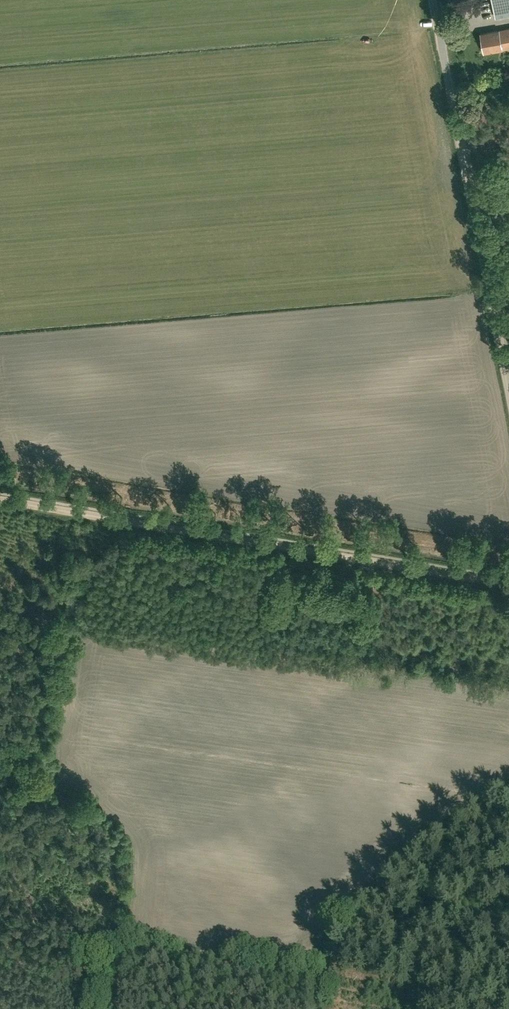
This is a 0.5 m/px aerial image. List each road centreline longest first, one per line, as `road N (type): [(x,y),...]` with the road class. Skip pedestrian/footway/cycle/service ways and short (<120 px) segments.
road 1 (track): [(0,500),(508,583)]
road 2 (track): [(508,384),(457,121)]
road 3 (unclassified): [(457,121),(433,0)]

